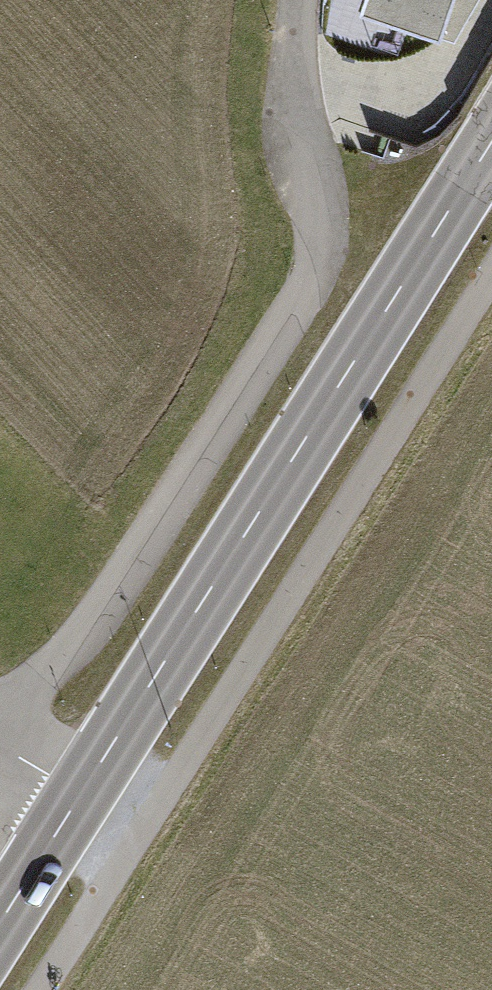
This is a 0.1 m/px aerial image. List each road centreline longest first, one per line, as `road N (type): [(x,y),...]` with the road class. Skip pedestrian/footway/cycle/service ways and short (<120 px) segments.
road 1 (unclassified): [(0,717),(108,603),(303,294),(318,232),(292,90),(299,0)]
road 2 (secondary): [(491,134),(77,796)]
road 3 (secondary): [(77,796),(0,920)]

